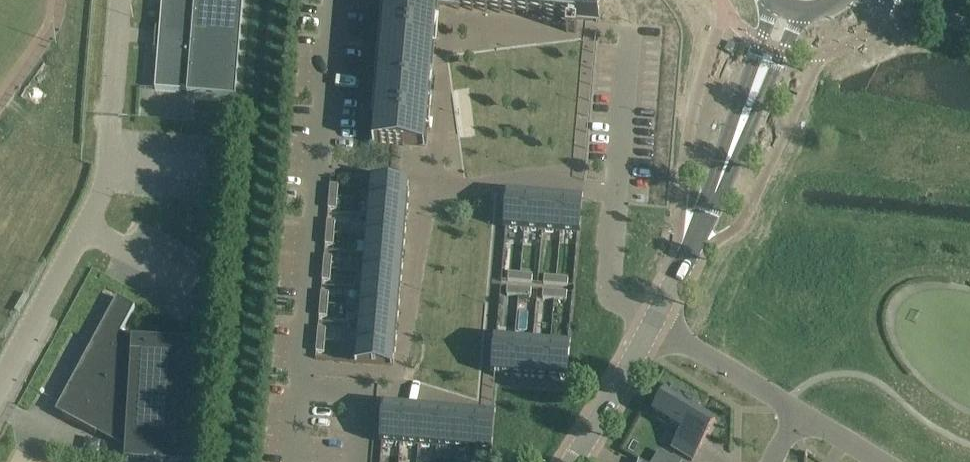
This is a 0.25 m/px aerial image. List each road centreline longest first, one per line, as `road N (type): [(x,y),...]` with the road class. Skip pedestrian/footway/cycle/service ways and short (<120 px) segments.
road 1 (residential): [(335,0),(301,390)]
road 2 (tertiary): [(650,322),(704,216),(786,11)]
road 3 (residential): [(612,254),(632,23)]
road 4 (tertiary): [(566,461),(650,322)]
road 5 (unclassified): [(650,322),(783,409)]

